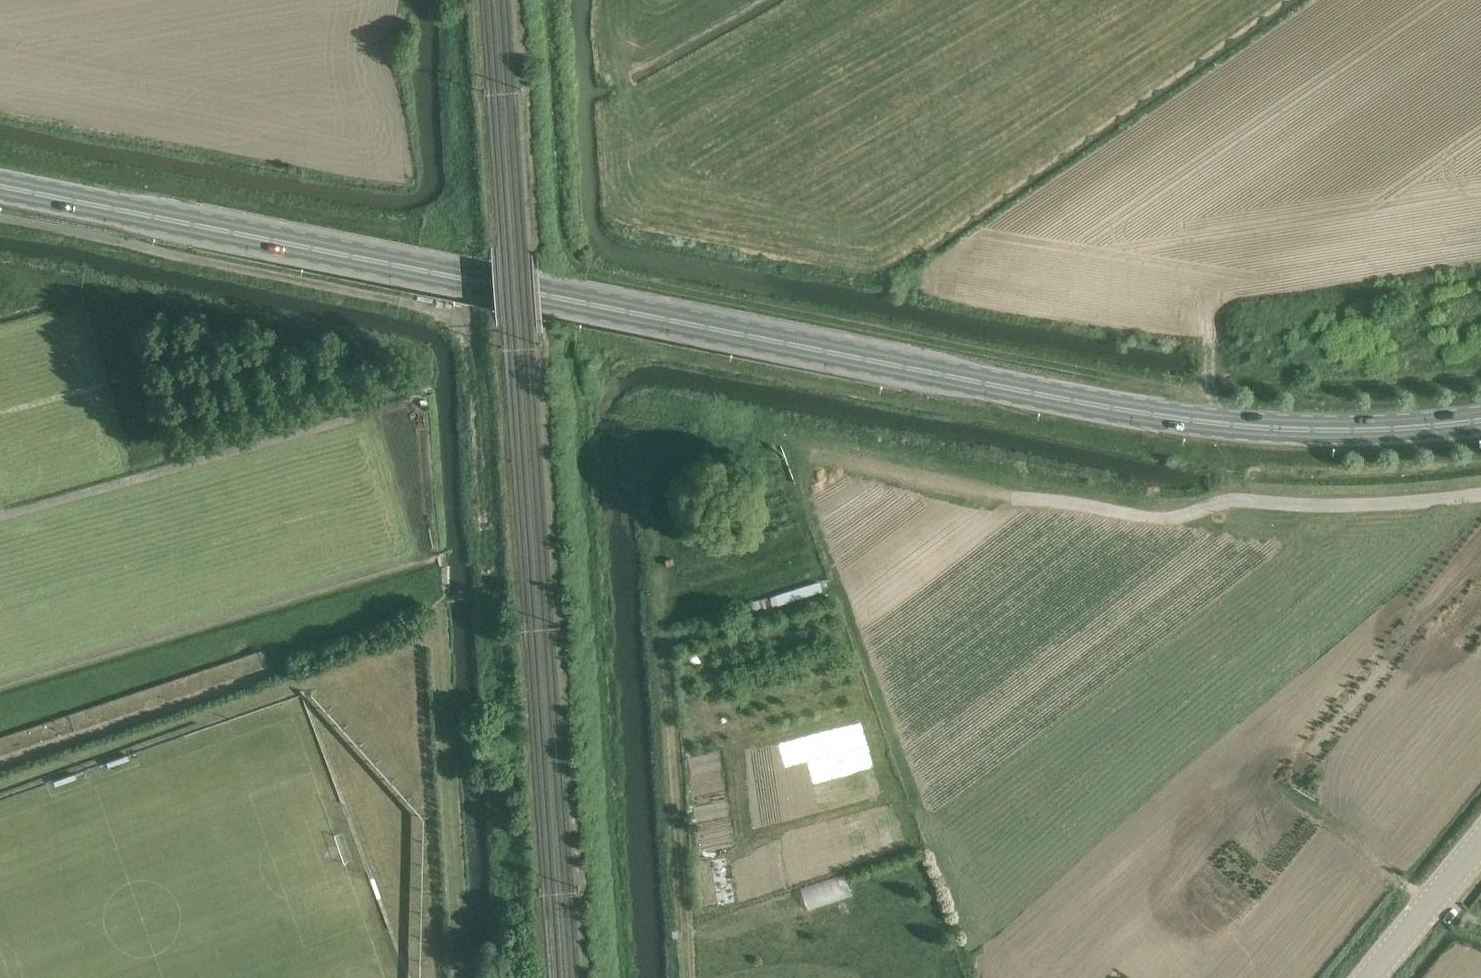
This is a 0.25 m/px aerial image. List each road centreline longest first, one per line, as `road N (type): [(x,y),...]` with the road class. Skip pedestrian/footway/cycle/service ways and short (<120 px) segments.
road 1 (secondary): [(1480,420),(1311,430),(1152,414),(0,186)]
road 2 (track): [(400,391),(0,503)]
road 3 (unclassified): [(1369,977),(1480,843)]

